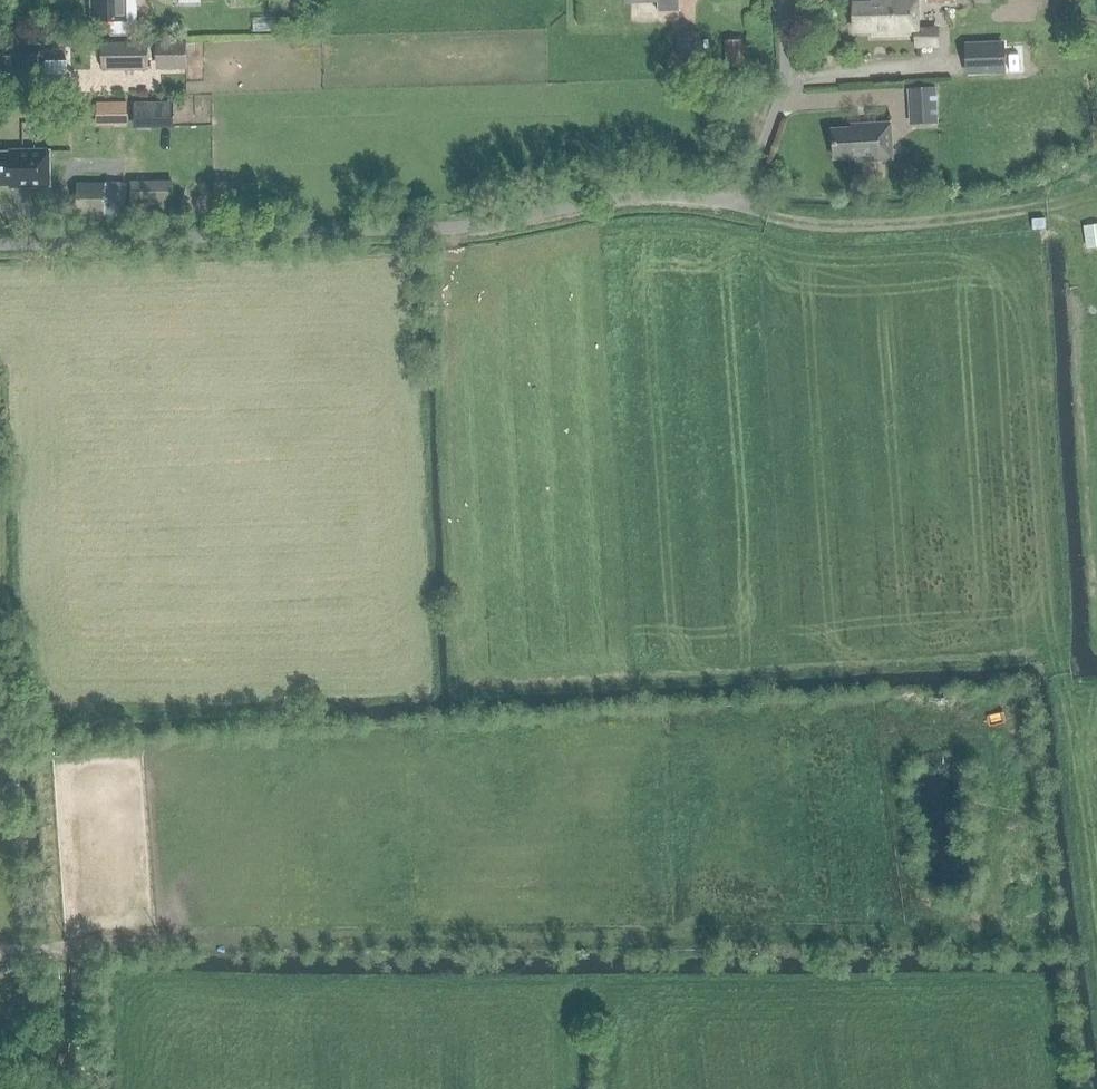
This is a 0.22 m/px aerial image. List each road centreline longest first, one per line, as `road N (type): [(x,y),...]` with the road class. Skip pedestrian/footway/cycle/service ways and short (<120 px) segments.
road 1 (unclassified): [(0,246),(272,246),(660,193),(742,197),(786,87),(783,0)]

